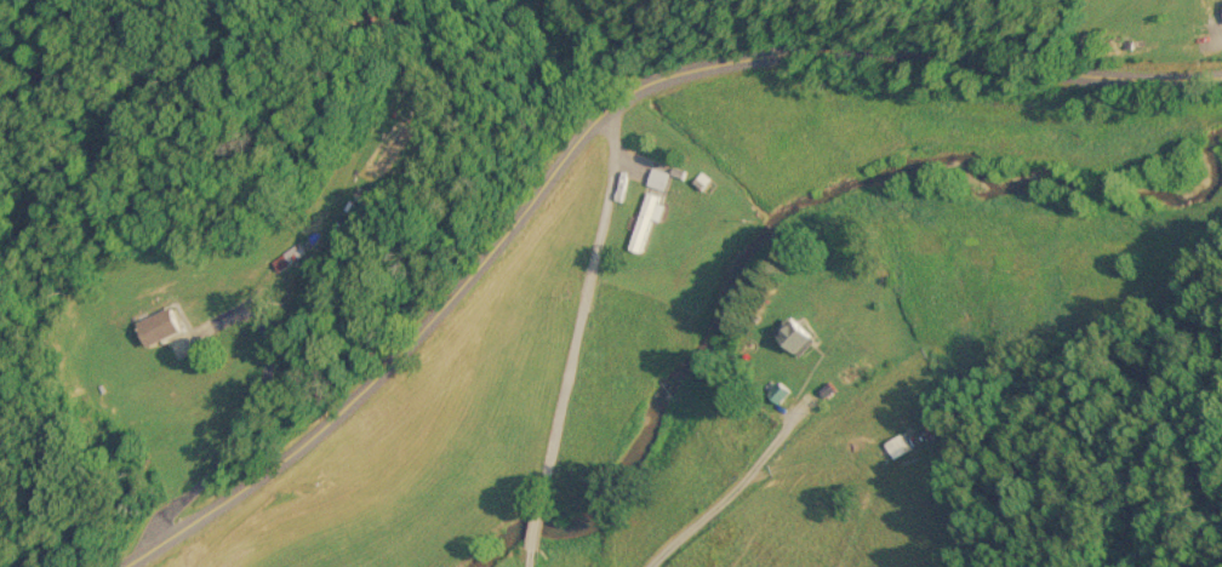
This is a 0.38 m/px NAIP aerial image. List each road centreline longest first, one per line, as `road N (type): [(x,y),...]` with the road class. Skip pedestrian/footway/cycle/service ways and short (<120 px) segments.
road 1 (tertiary): [(98,566),(343,418),(509,244),(578,139),(626,99)]
road 2 (tertiary): [(626,99),(809,56),(933,53),(1037,86),(1221,89)]
road 3 (residential): [(525,566),(552,391),(626,99)]

